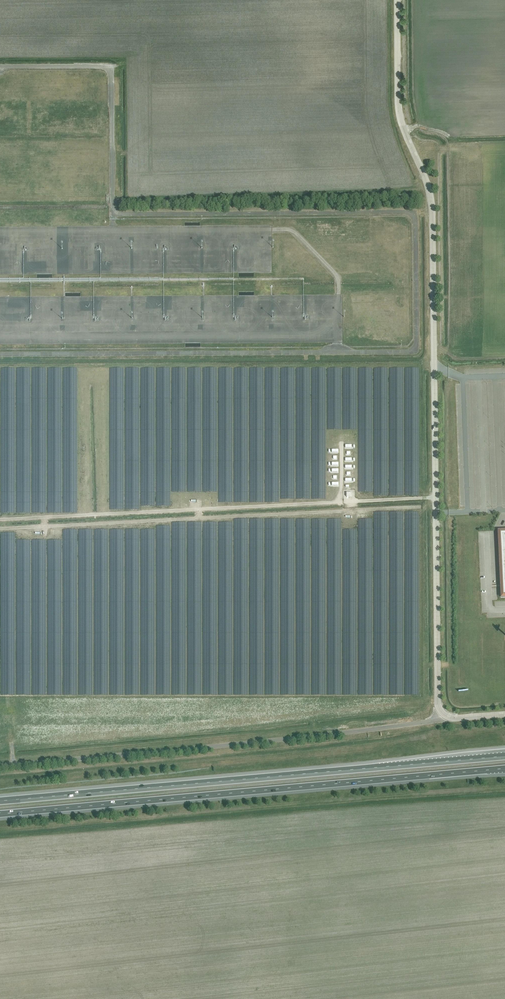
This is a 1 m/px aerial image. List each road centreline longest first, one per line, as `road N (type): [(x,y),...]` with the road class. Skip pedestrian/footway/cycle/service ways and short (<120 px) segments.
road 1 (unclassified): [(397,0),(398,108),(430,196),(441,712)]
road 2 (motorway): [(0,815),(504,768)]
road 3 (motorway): [(504,756),(0,801)]
road 4 (unclassified): [(0,765),(364,730),(433,721),(441,712)]

